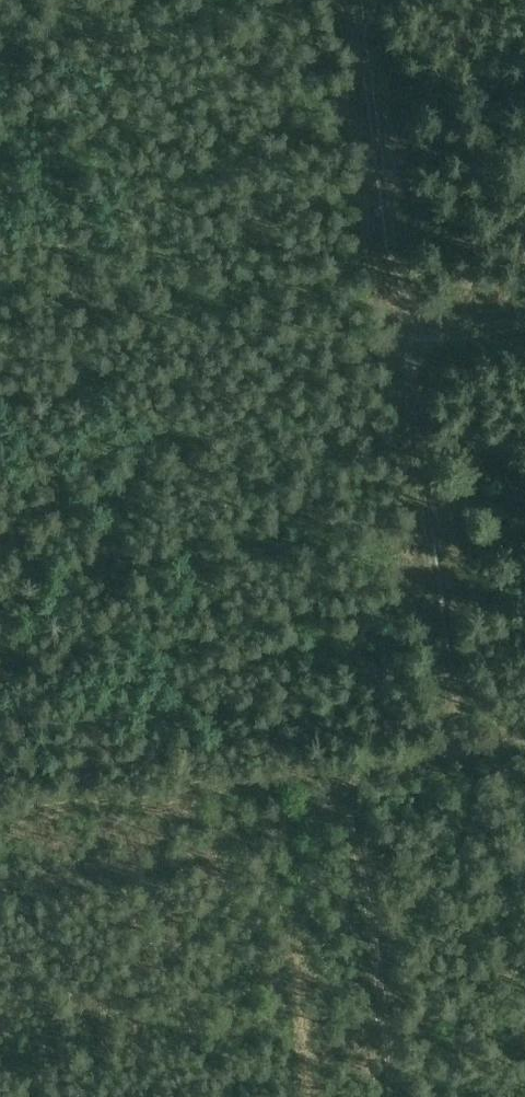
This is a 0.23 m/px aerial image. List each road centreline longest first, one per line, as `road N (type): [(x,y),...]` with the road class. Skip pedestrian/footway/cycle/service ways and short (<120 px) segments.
road 1 (track): [(359,0),(458,748)]
road 2 (unclassified): [(524,739),(0,813)]
road 3 (track): [(395,1096),(351,763)]
road 4 (track): [(524,322),(404,349)]

